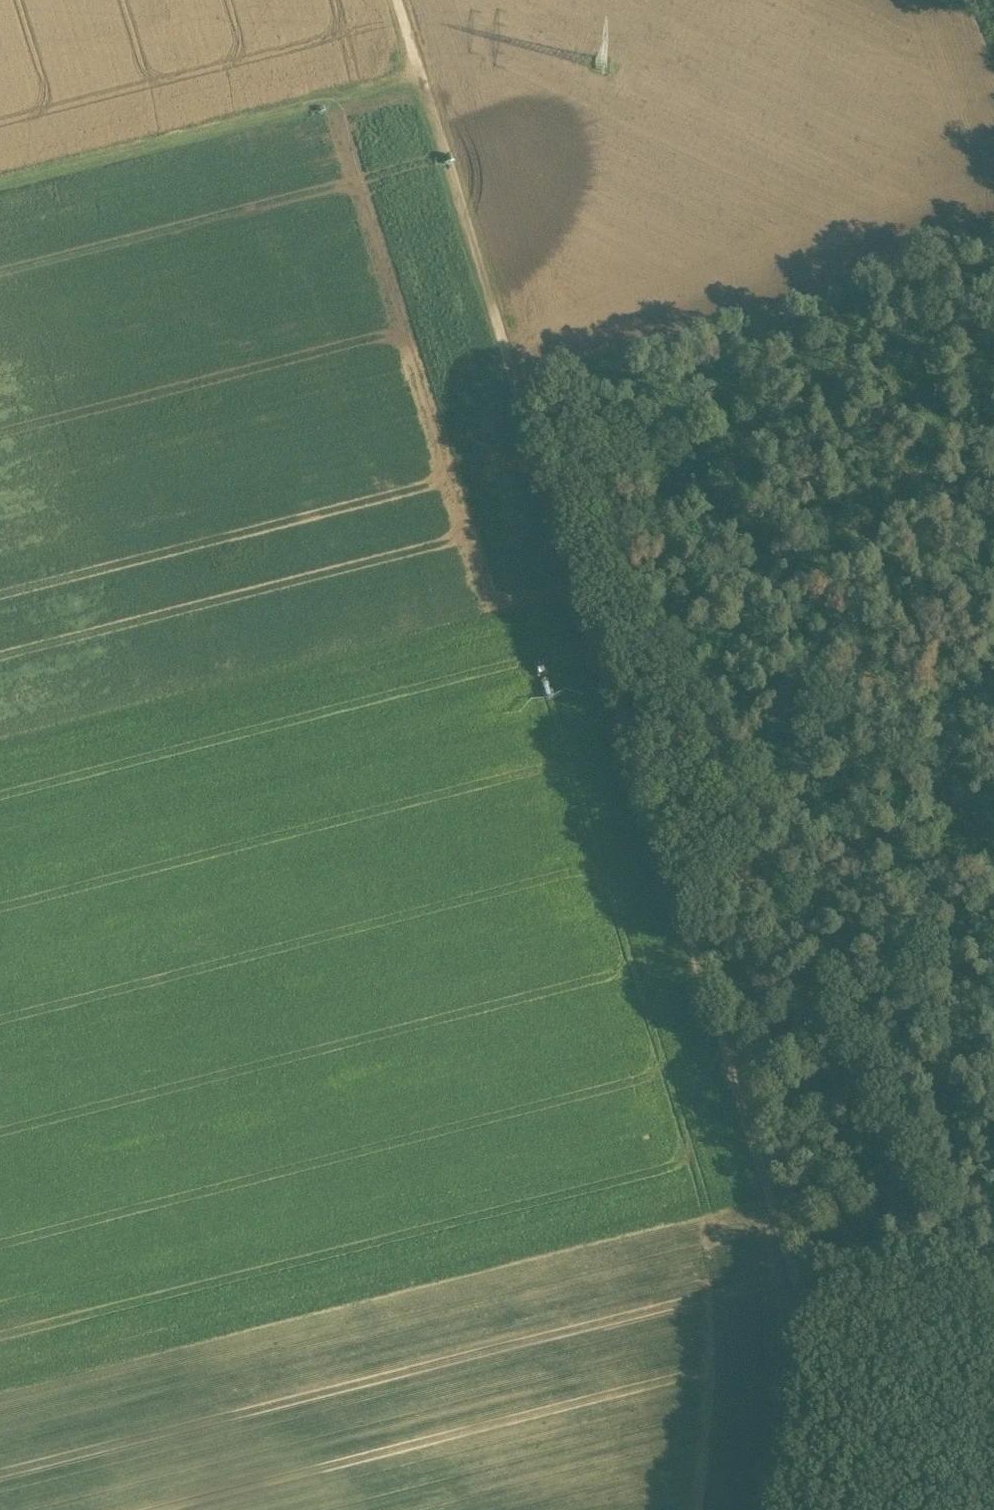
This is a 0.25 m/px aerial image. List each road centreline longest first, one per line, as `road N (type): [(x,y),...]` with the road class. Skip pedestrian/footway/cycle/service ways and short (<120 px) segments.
road 1 (track): [(398,0),(801,1301)]
road 2 (track): [(522,402),(993,245)]
road 3 (track): [(801,1301),(786,1509)]
road 4 (track): [(801,1301),(993,1366)]

